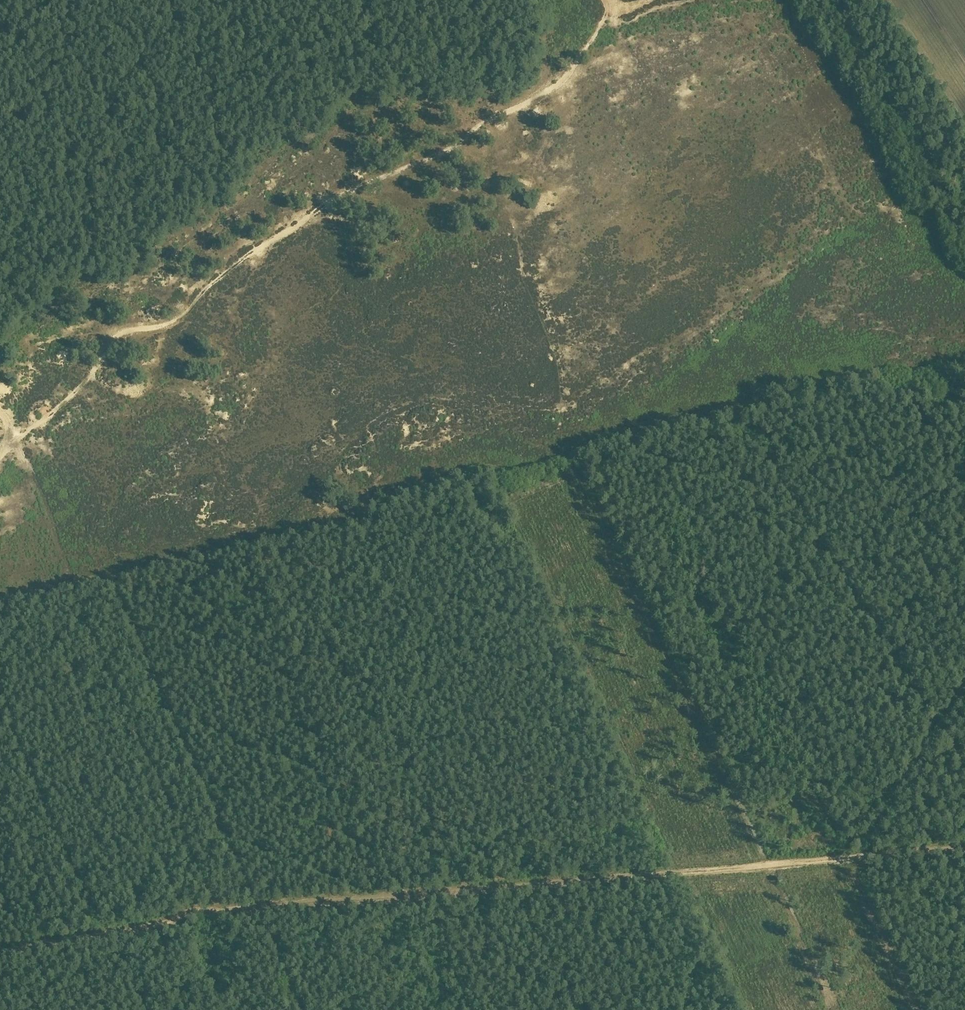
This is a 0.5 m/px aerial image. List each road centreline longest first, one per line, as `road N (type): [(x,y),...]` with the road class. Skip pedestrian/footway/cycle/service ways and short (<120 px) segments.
road 1 (track): [(964,853),(393,895),(0,951)]
road 2 (track): [(548,414),(569,471),(774,872),(833,1009)]

